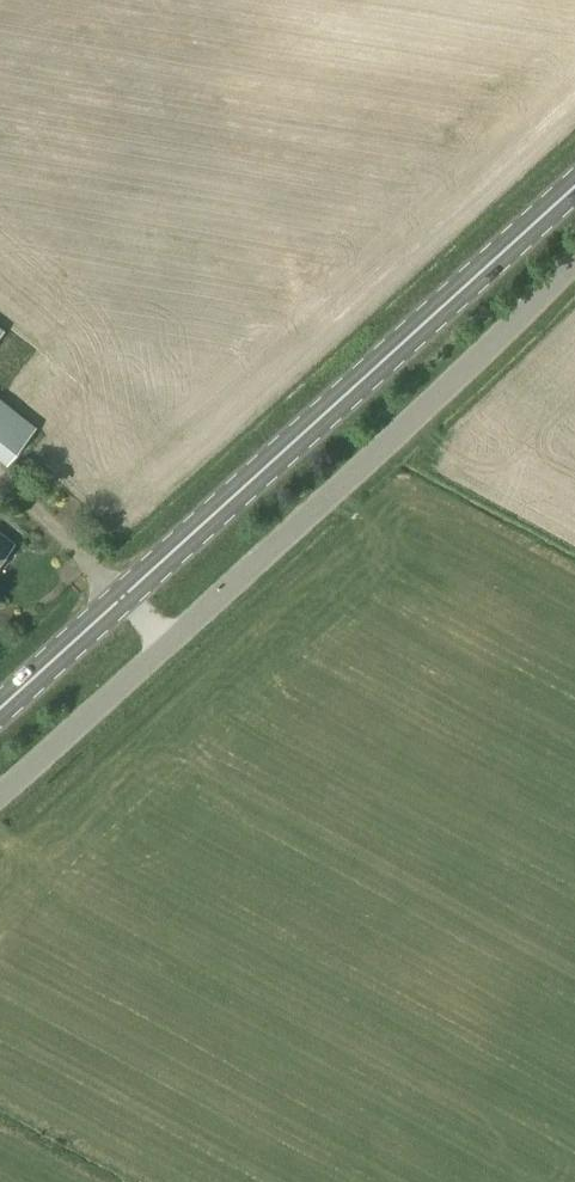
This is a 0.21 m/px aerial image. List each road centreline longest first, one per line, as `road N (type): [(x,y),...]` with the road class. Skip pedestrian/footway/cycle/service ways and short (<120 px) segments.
road 1 (primary): [(0,709),(574,186)]
road 2 (unclassified): [(349,481),(0,795)]
road 3 (unclassified): [(349,481),(574,261)]

